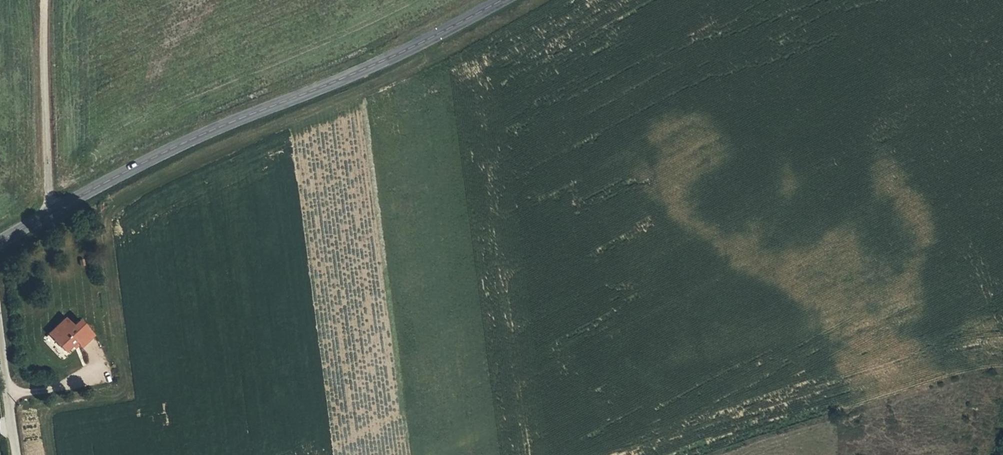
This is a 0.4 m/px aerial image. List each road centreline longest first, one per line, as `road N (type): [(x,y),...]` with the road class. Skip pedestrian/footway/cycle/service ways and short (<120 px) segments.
road 1 (tertiary): [(498,0),(366,69),(251,113),(0,241)]
road 2 (track): [(42,0),(44,214)]
road 3 (unclassified): [(18,454),(0,328)]

